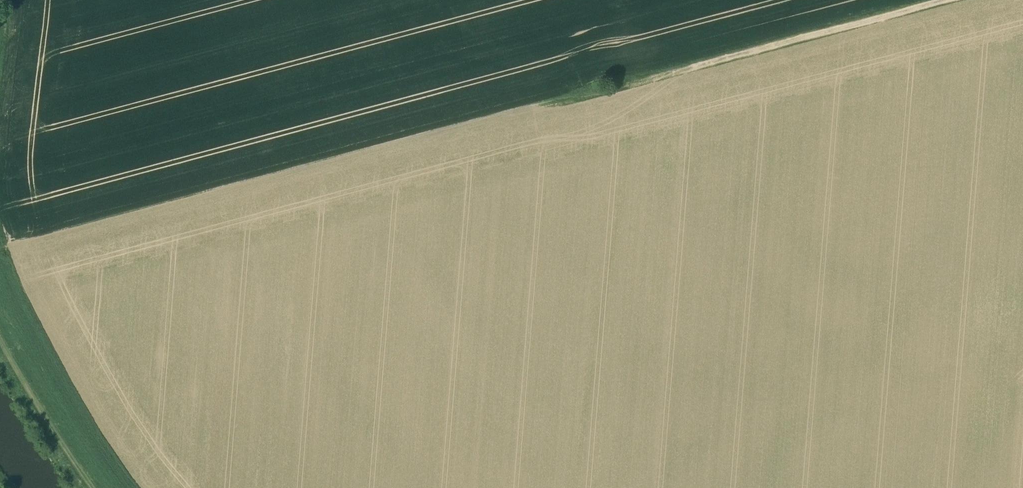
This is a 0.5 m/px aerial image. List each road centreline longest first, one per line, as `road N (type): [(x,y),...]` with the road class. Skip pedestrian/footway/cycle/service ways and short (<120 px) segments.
road 1 (track): [(951,0),(653,79),(613,97),(558,104)]
road 2 (track): [(91,487),(0,340)]

